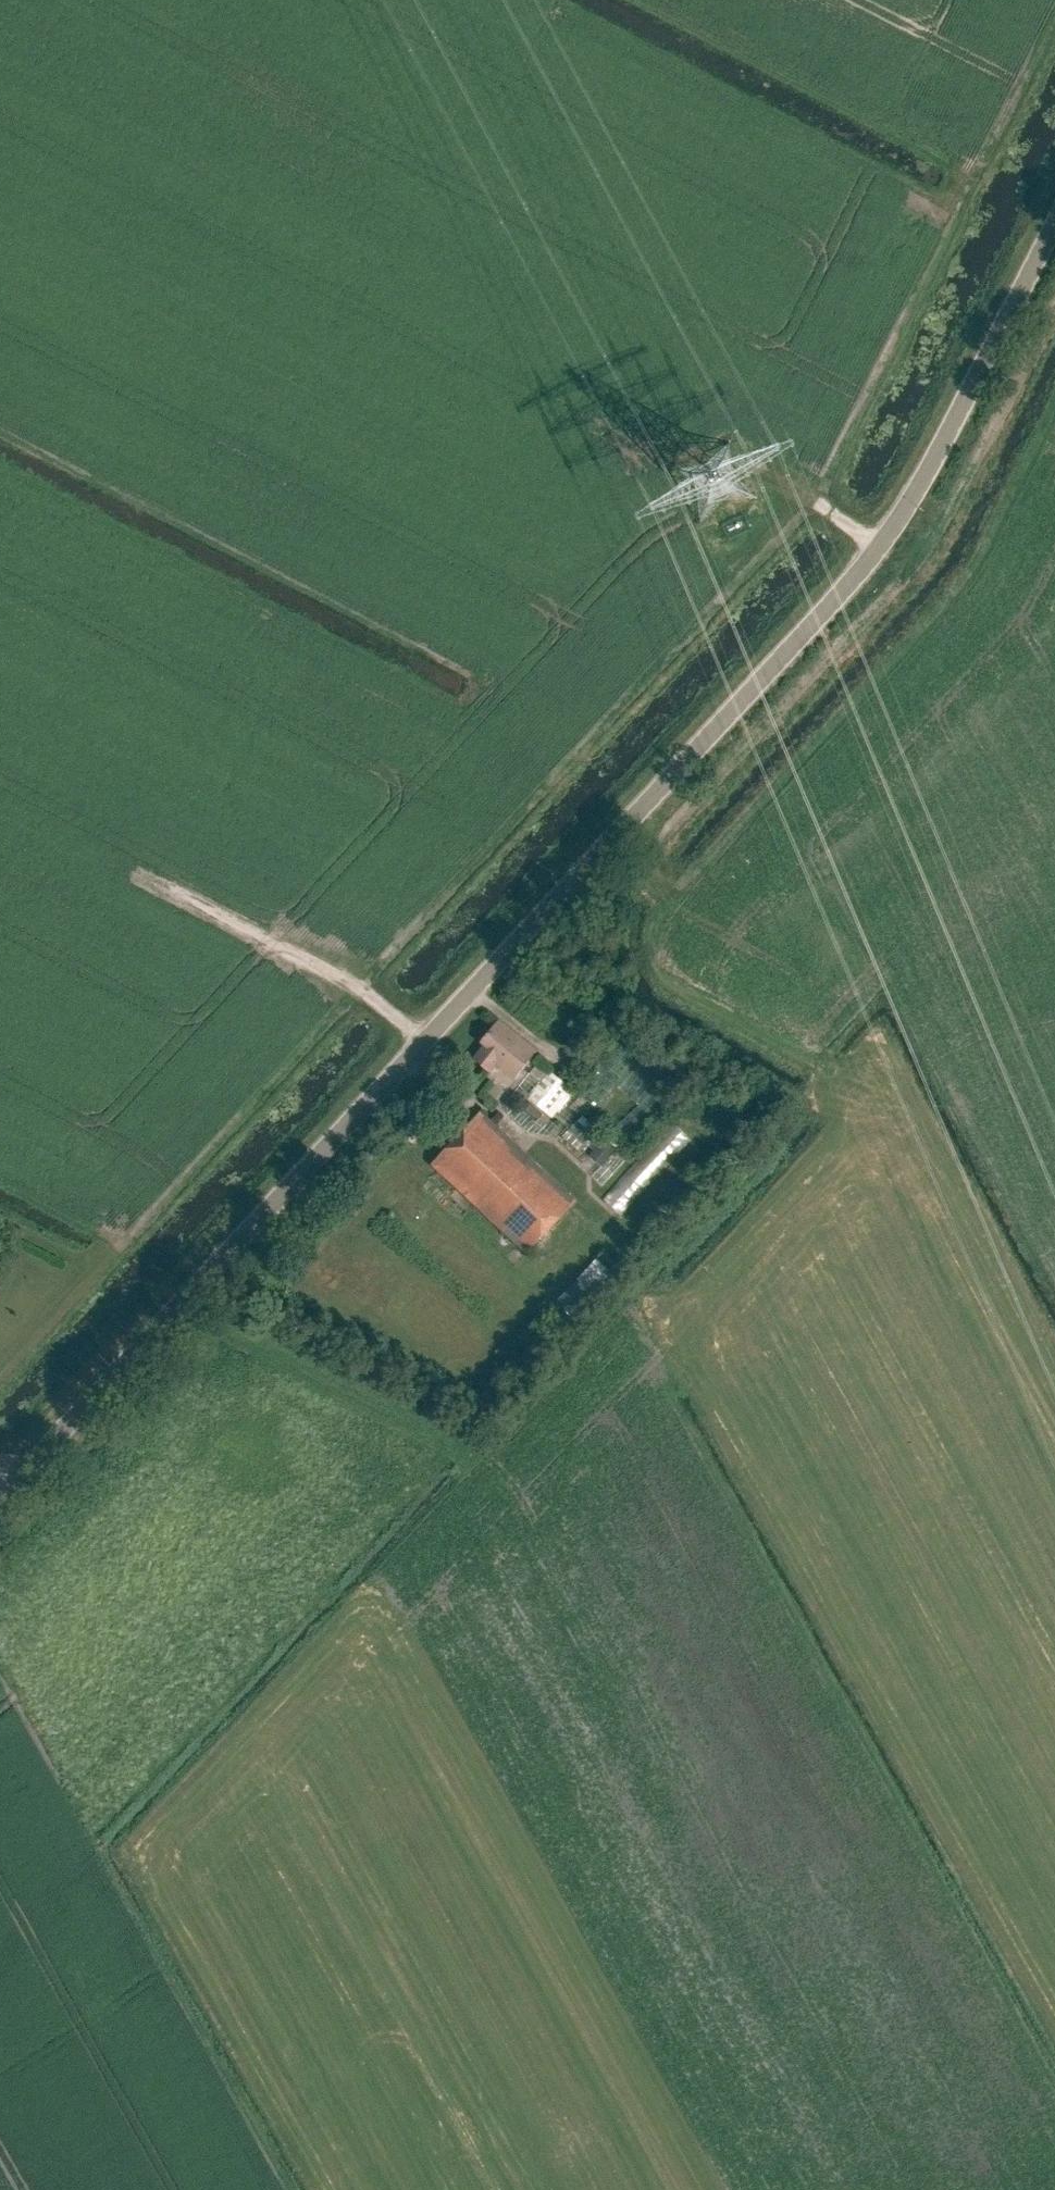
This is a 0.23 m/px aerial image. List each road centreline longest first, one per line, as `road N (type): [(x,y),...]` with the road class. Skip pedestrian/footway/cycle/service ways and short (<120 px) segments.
road 1 (unclassified): [(0,1493),(895,535),(1054,225)]

